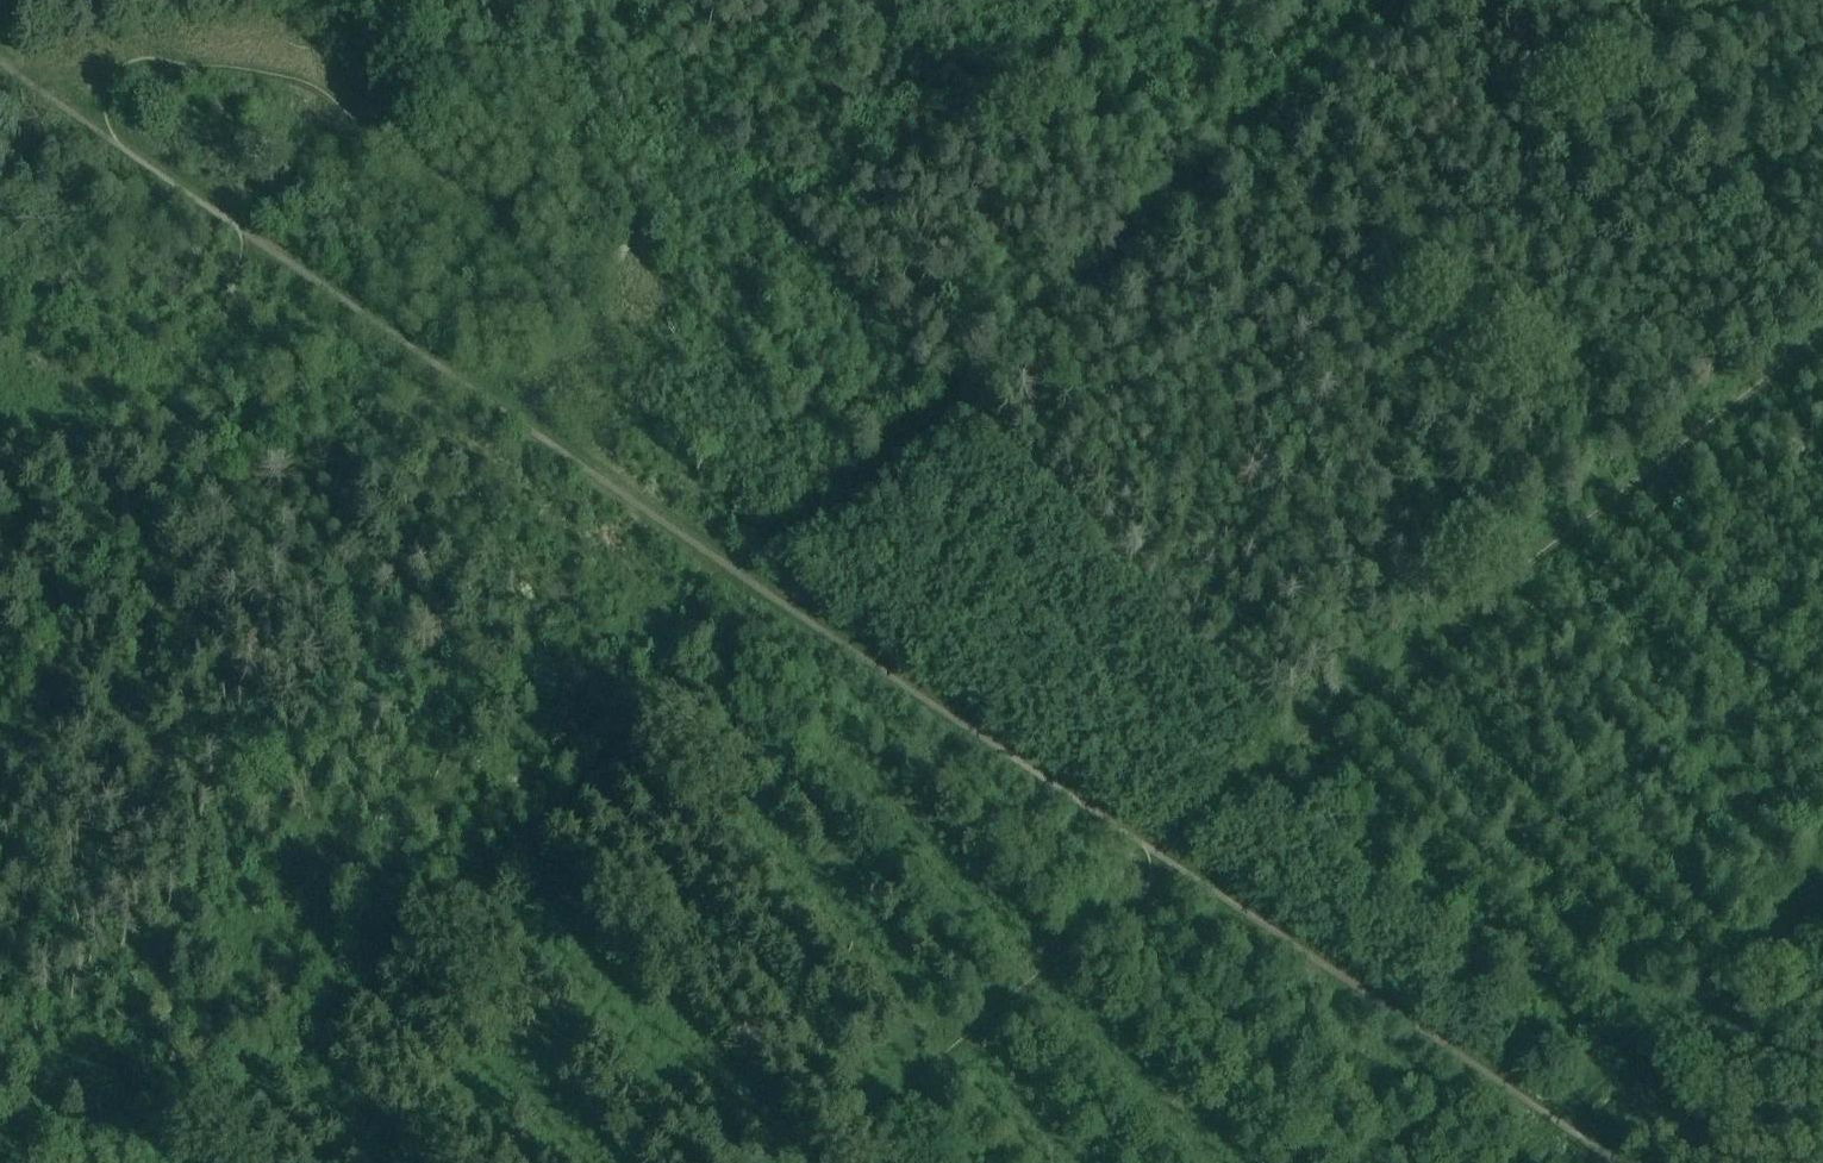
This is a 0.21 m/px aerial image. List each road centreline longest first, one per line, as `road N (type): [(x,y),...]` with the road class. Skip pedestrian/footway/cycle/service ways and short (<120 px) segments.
road 1 (track): [(1168,862),(831,1162)]
road 2 (track): [(1512,571),(1388,667),(1168,862)]
road 3 (track): [(1822,333),(1512,571)]
road 4 (track): [(524,203),(598,115),(717,0)]
road 5 (track): [(524,203),(388,332)]

